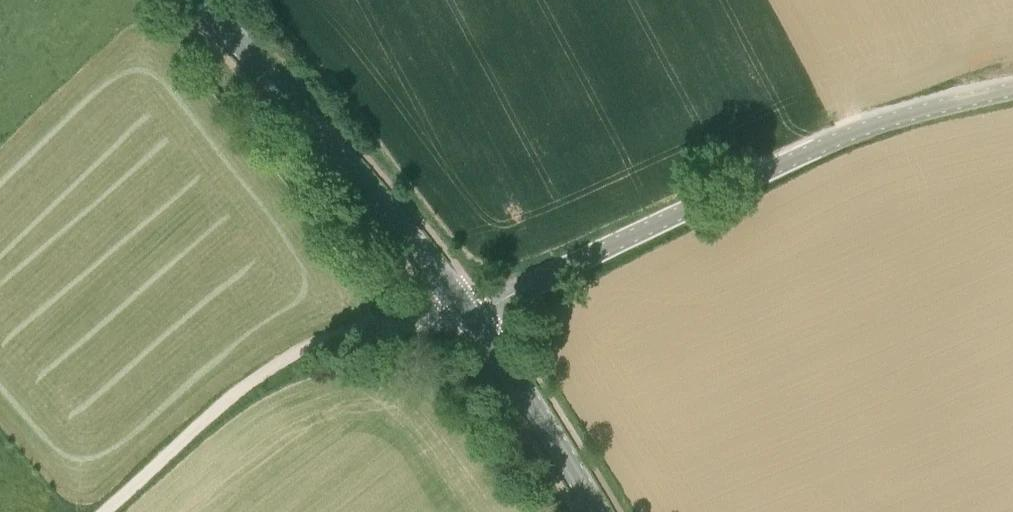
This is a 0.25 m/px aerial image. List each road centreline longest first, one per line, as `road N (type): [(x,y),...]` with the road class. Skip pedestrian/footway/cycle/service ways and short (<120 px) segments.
road 1 (unclassified): [(473,317),(841,137),(1012,89)]
road 2 (track): [(103,511),(224,401),(304,349),(358,331),(473,317)]
road 3 (secondary): [(473,317),(202,0)]
road 4 (secondary): [(598,511),(473,317)]

